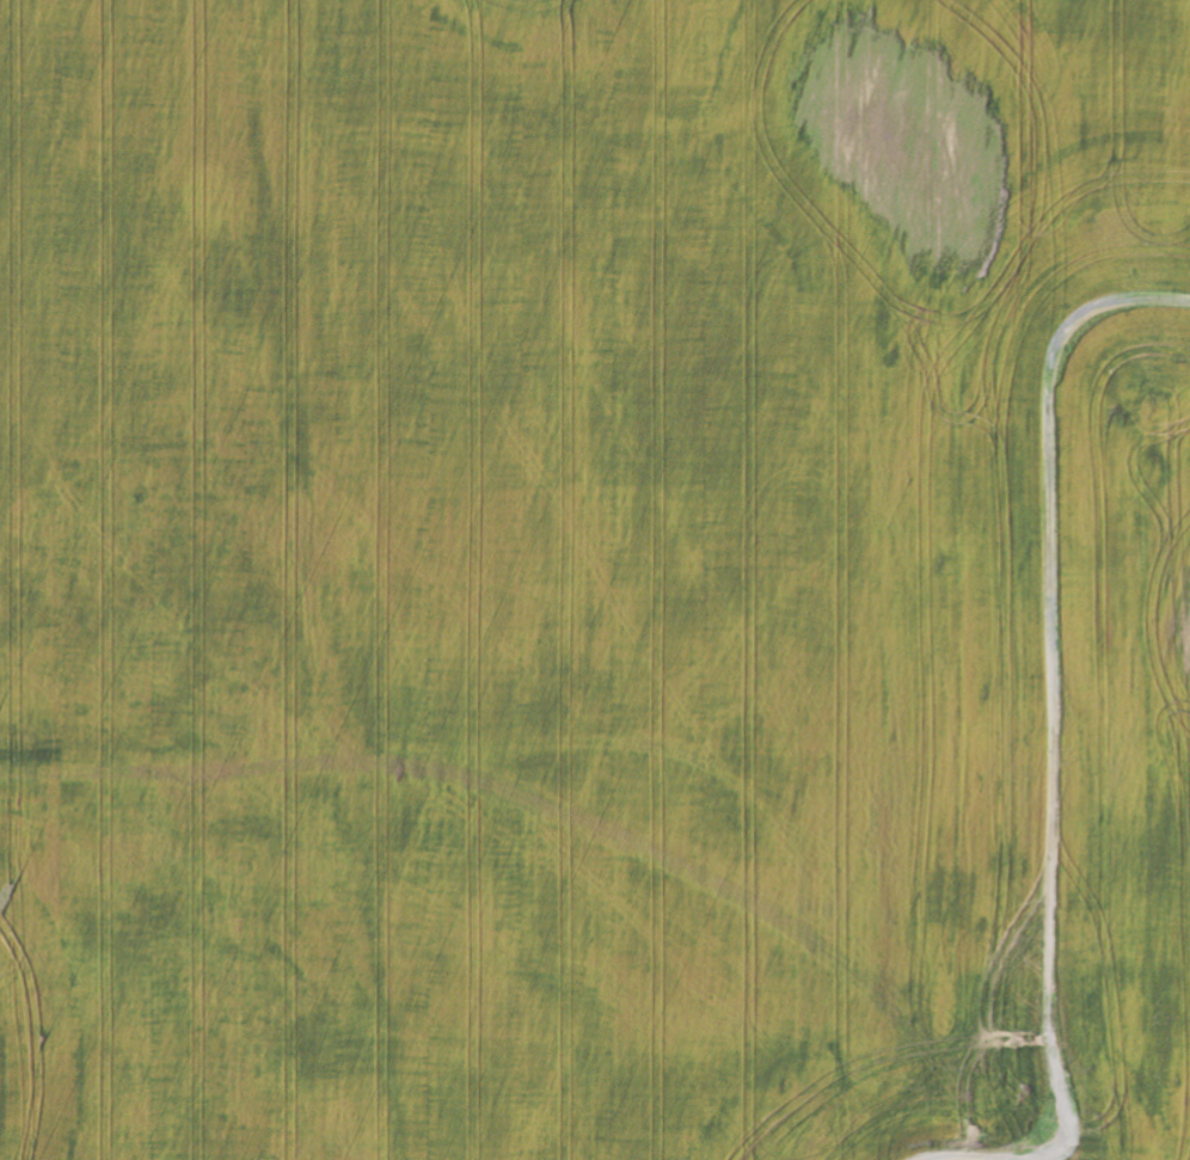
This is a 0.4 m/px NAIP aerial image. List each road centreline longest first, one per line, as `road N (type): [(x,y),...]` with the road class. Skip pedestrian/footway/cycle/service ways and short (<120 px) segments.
road 1 (residential): [(423,1159),(361,983),(245,806),(97,656),(0,585)]

